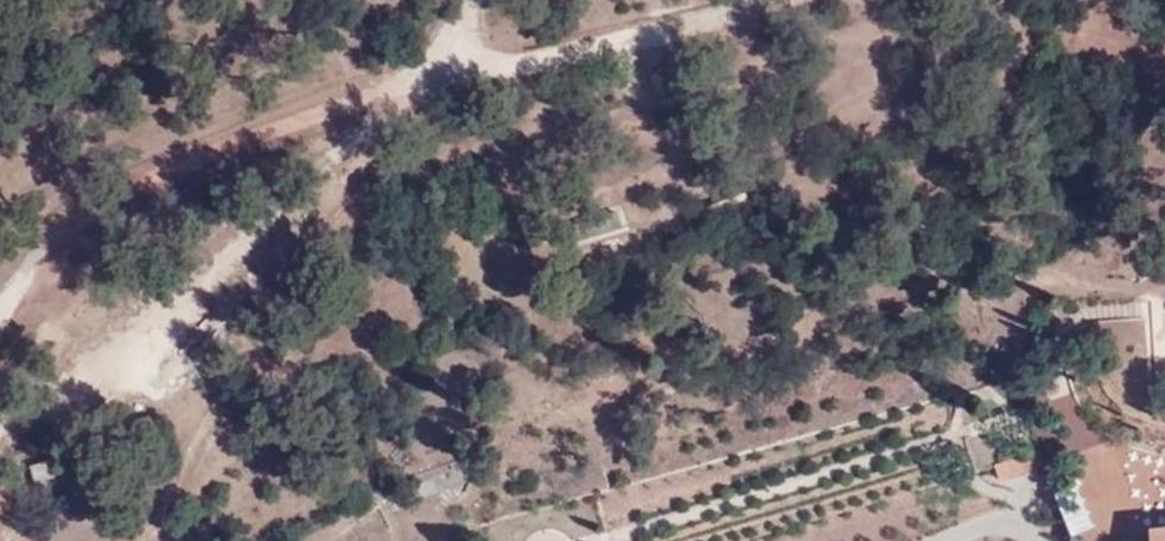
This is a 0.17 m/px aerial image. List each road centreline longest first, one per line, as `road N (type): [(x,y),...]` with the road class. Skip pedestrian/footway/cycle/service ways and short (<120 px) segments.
road 1 (track): [(779,0),(466,64),(457,38),(482,0)]

